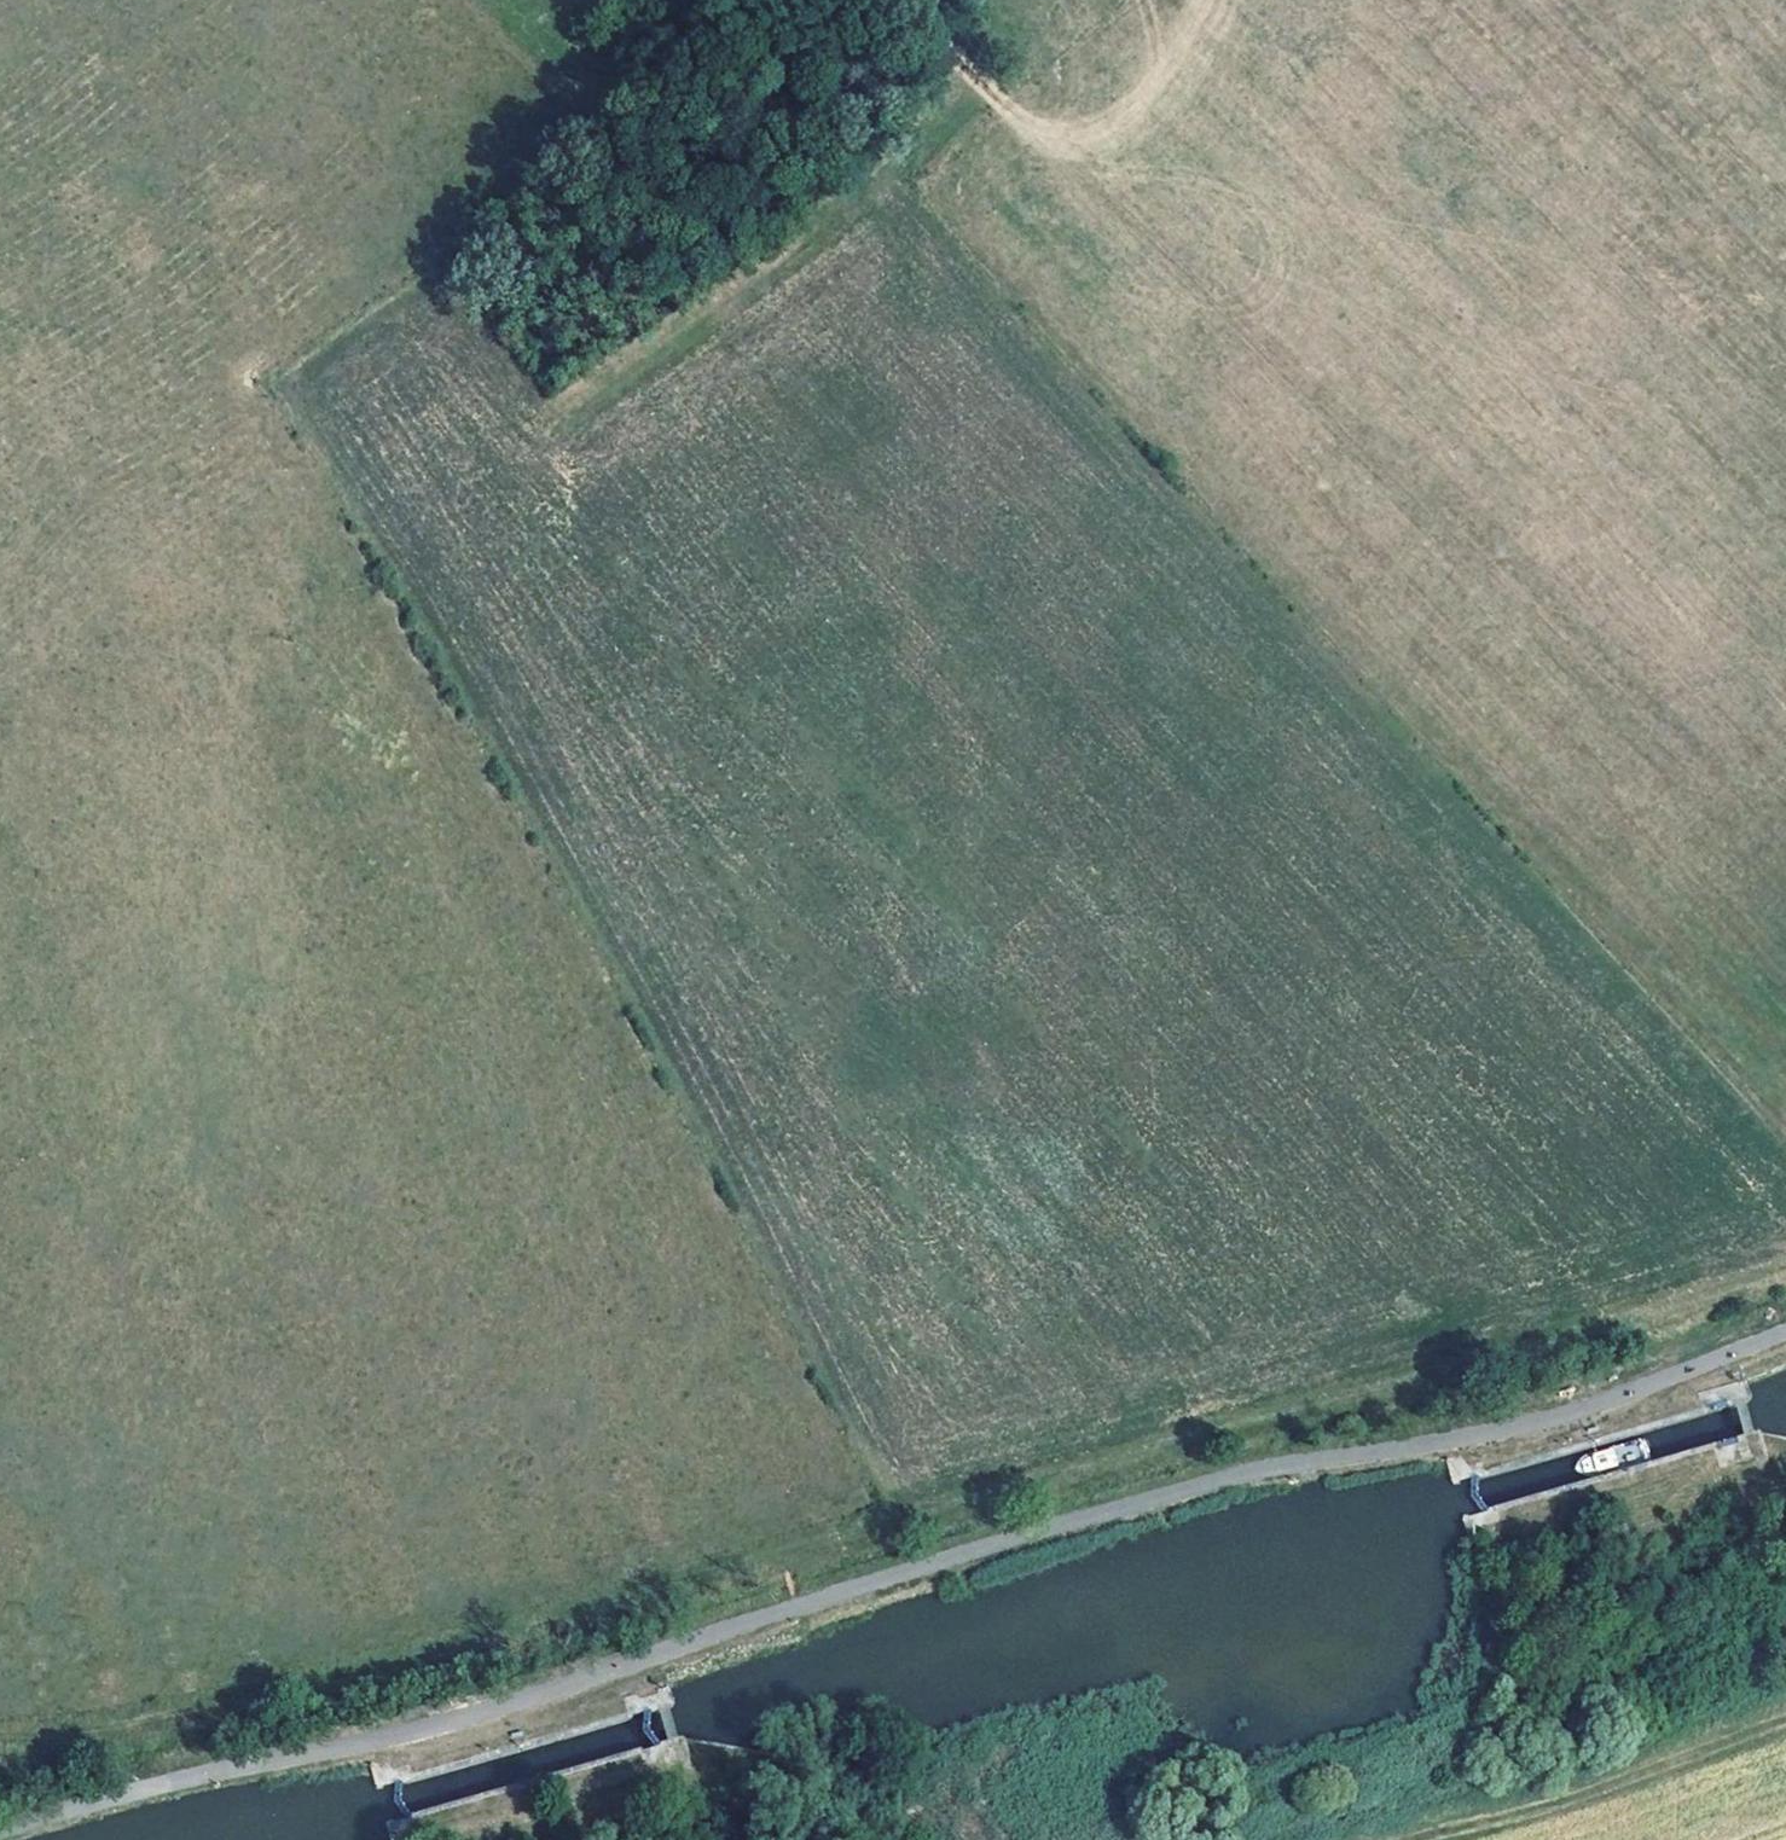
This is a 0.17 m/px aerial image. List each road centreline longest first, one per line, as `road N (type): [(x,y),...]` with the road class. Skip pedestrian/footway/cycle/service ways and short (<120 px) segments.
road 1 (track): [(908,0),(1004,106)]

